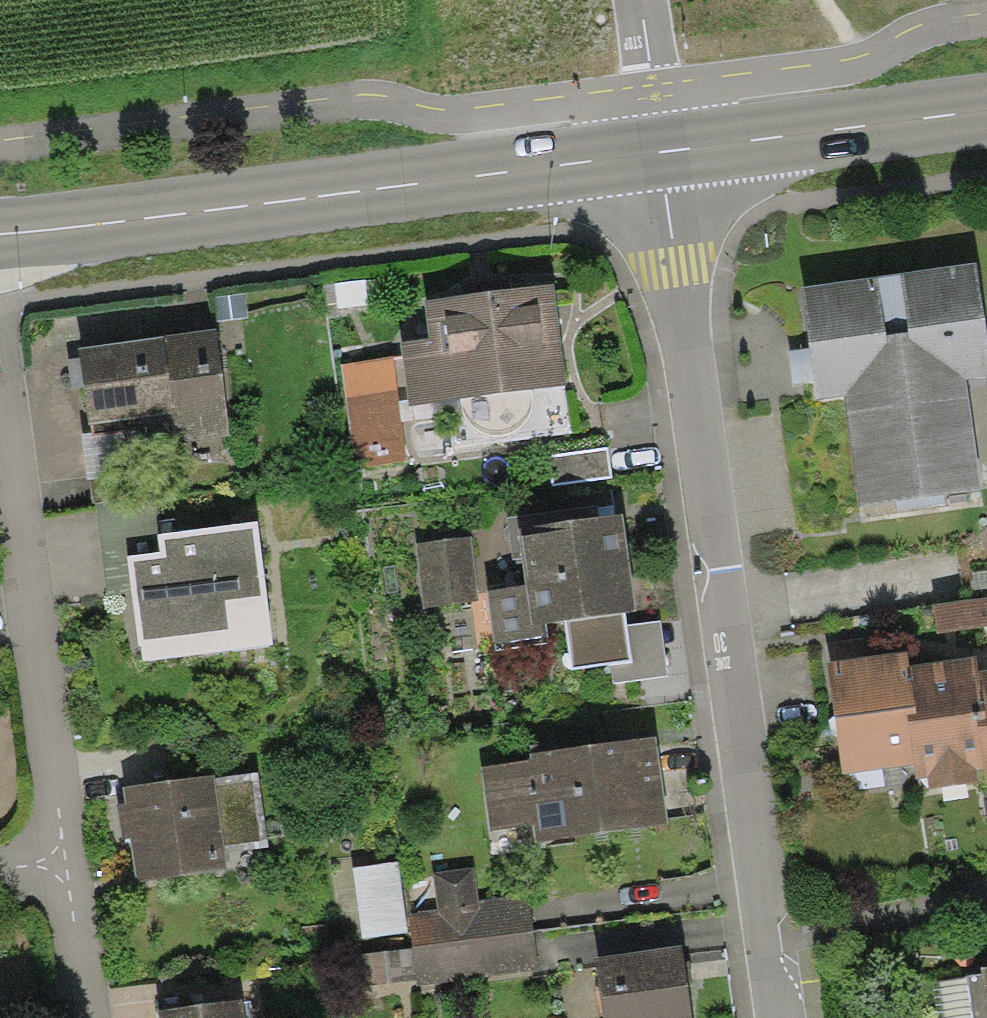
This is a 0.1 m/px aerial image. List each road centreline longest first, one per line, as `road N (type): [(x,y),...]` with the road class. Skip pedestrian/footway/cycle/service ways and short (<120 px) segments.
road 1 (residential): [(770,1017),(641,148)]
road 2 (primary): [(0,232),(641,148)]
road 3 (residential): [(7,358),(61,859)]
road 4 (primary): [(641,148),(986,103)]
road 5 (residential): [(61,859),(82,1017)]

